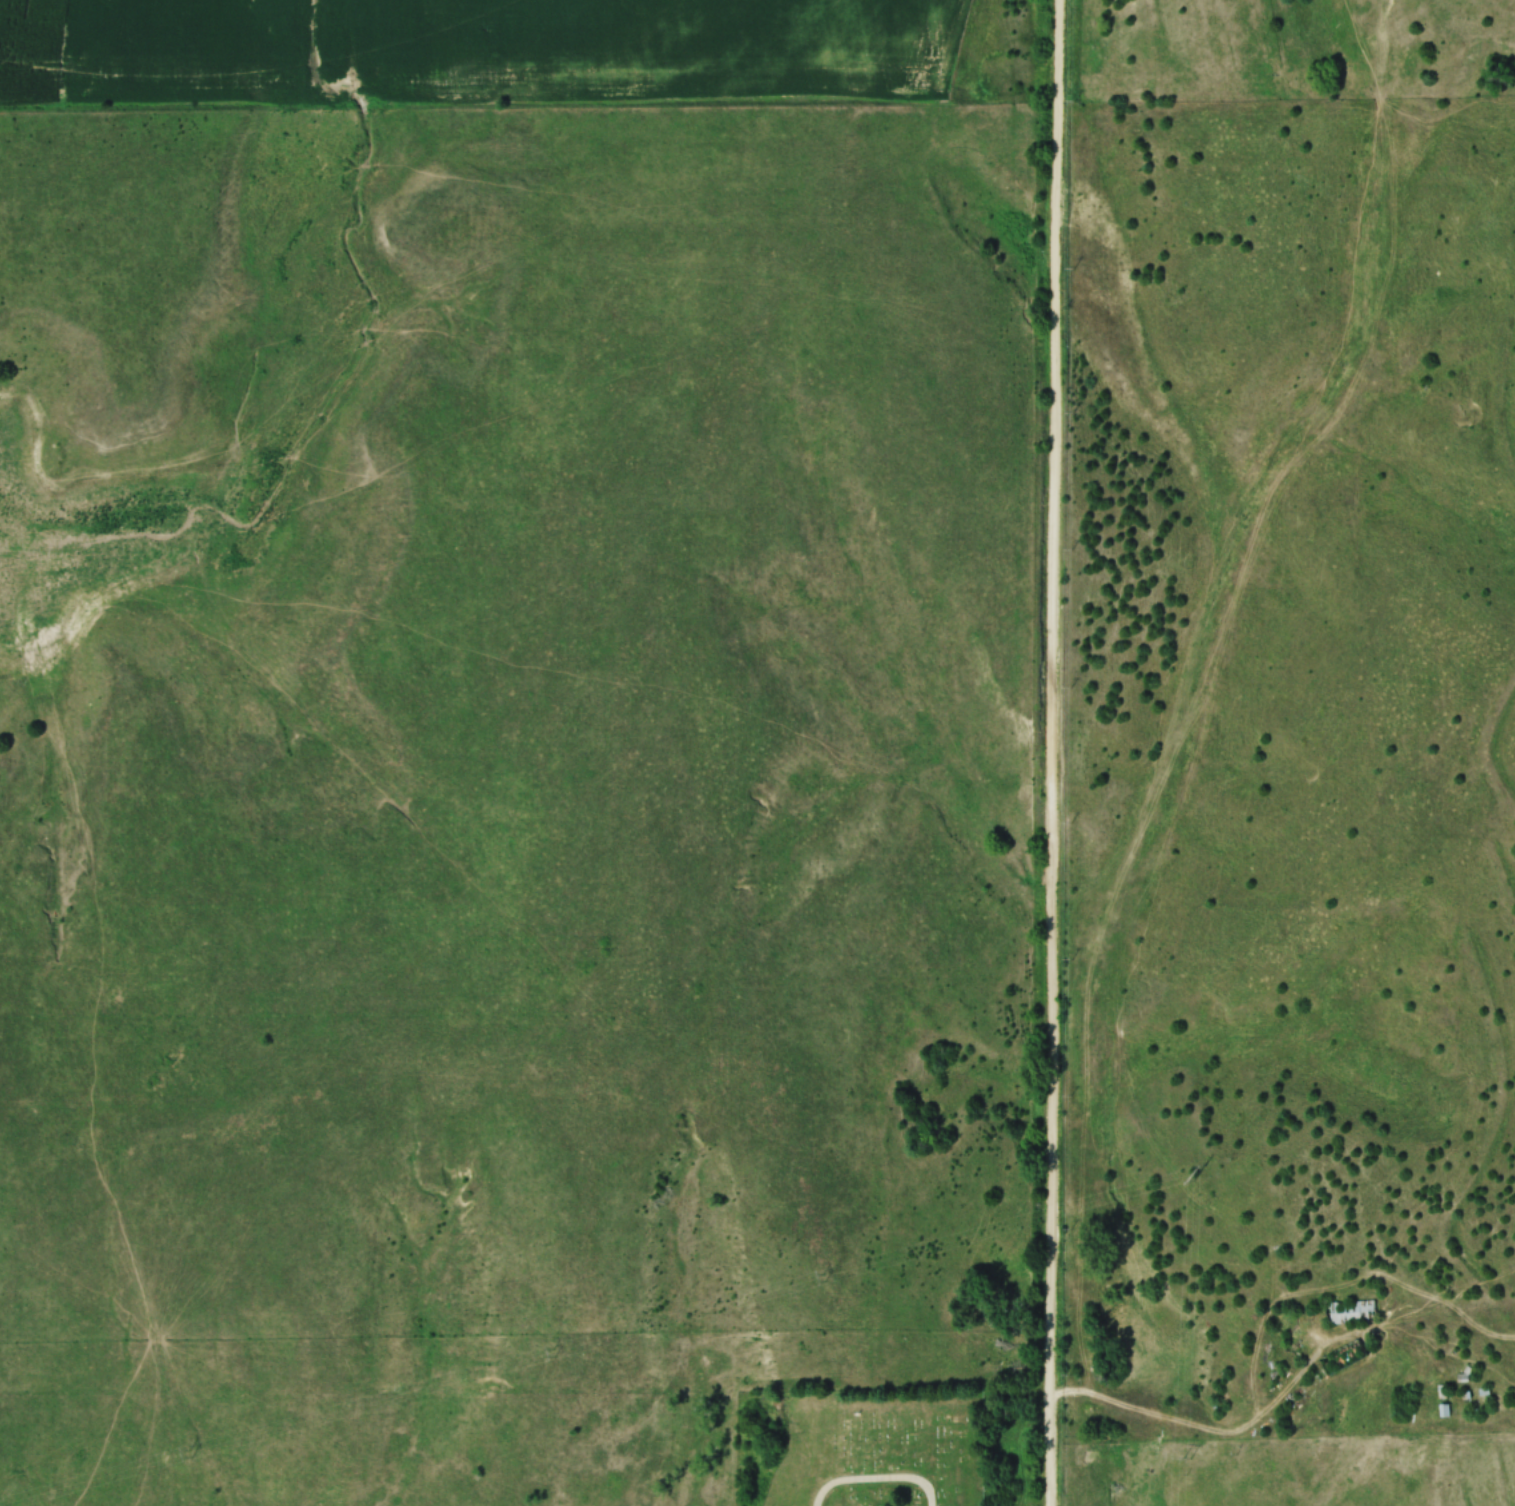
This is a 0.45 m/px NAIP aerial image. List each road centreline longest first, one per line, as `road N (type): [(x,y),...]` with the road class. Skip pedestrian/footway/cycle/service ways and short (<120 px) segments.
road 1 (residential): [(1049,1505),(1061,0)]

